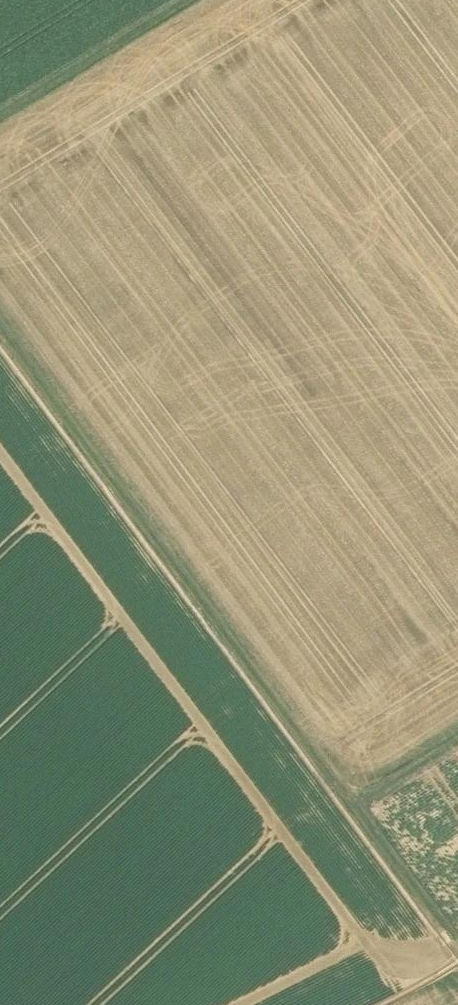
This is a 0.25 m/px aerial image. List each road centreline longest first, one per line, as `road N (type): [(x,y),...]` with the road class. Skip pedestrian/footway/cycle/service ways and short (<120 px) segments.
road 1 (track): [(457,942),(0,329)]
road 2 (track): [(0,115),(185,0)]
road 3 (track): [(457,742),(354,806)]

